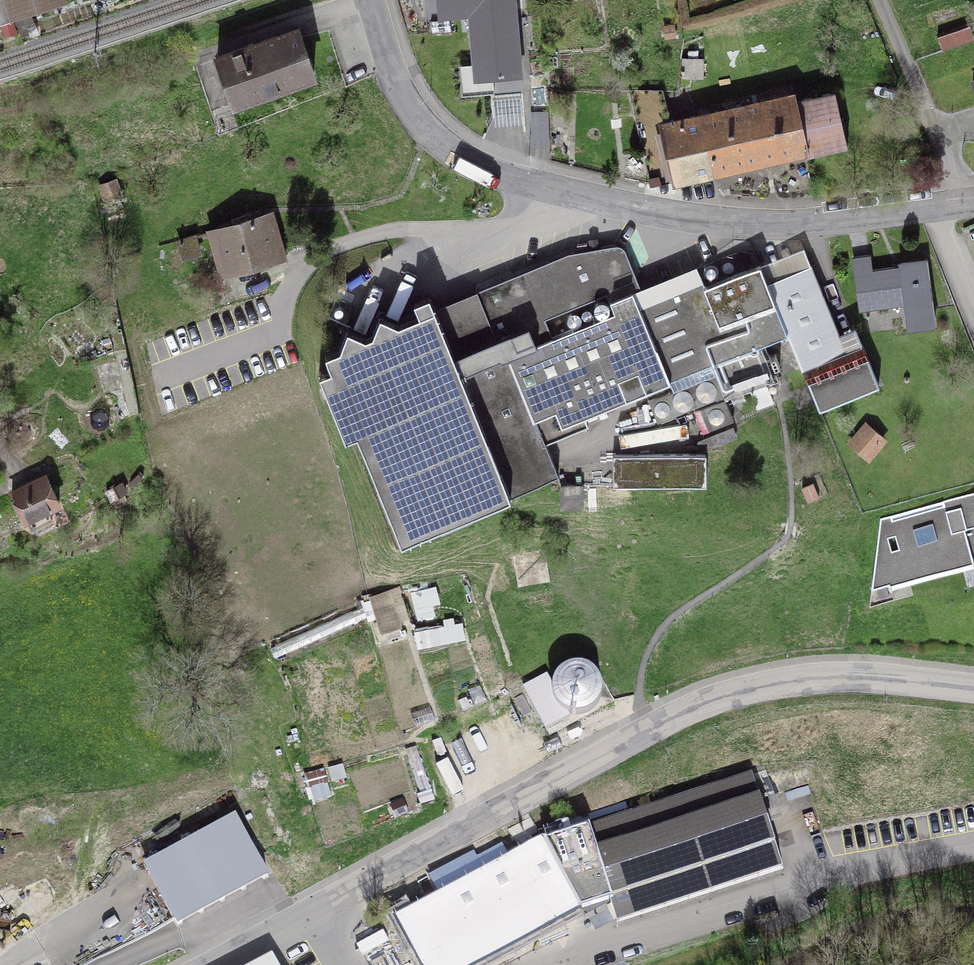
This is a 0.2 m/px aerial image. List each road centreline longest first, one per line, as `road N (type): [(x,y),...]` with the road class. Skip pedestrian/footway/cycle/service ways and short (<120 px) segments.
road 1 (residential): [(208,964),(645,728),(744,686),(871,674),(973,686)]
road 2 (residential): [(973,204),(766,226),(587,197),(510,175),(455,151),(410,99),(374,0)]

